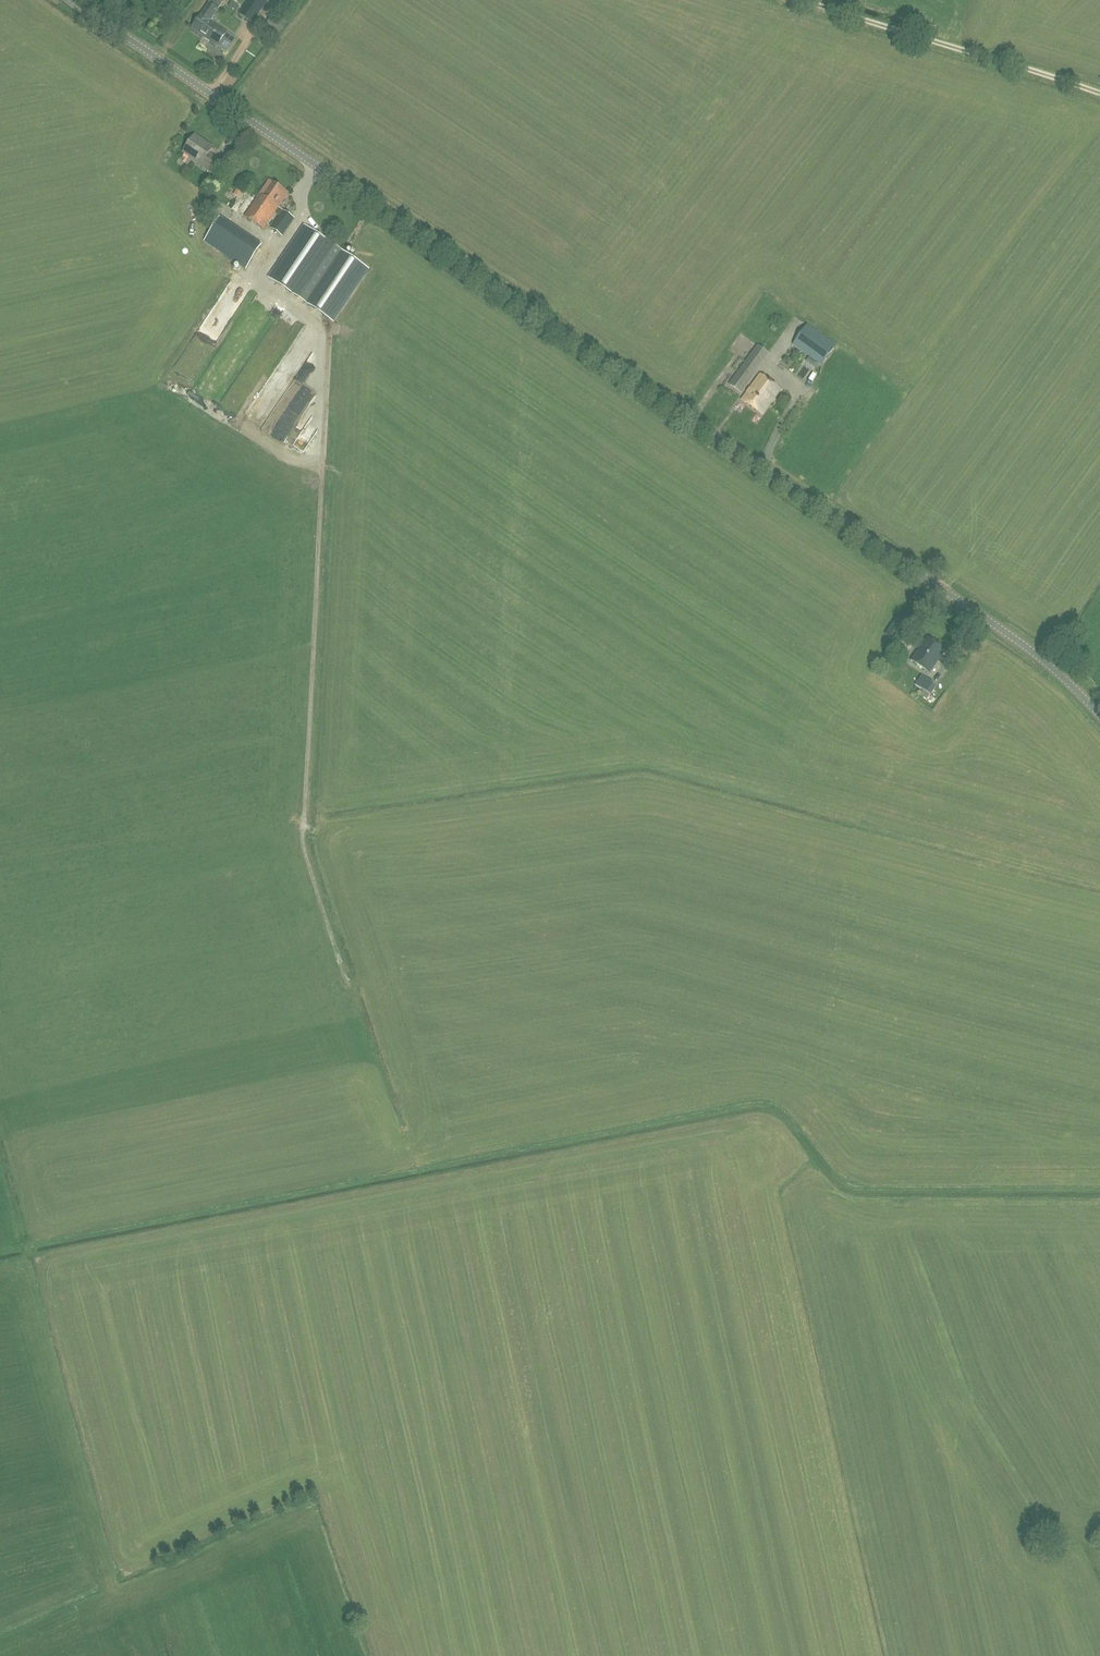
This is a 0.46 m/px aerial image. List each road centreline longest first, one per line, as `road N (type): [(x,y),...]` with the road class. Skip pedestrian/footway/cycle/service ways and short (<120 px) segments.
road 1 (tertiary): [(1099,716),(990,618),(71,0)]
road 2 (track): [(1099,92),(794,0)]

